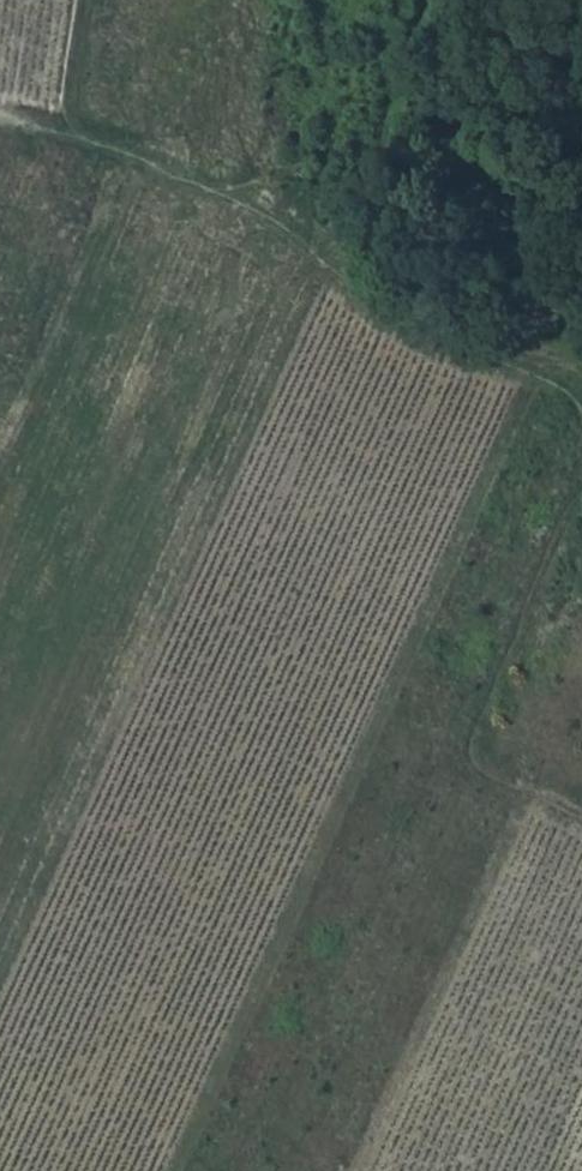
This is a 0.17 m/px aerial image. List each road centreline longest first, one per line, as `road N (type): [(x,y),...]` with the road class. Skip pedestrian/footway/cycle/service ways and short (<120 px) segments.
road 1 (track): [(581,391),(548,367),(412,323),(376,273),(370,245),(146,154),(0,108)]
road 2 (track): [(581,821),(462,759),(581,481)]
road 3 (track): [(370,245),(448,0)]

